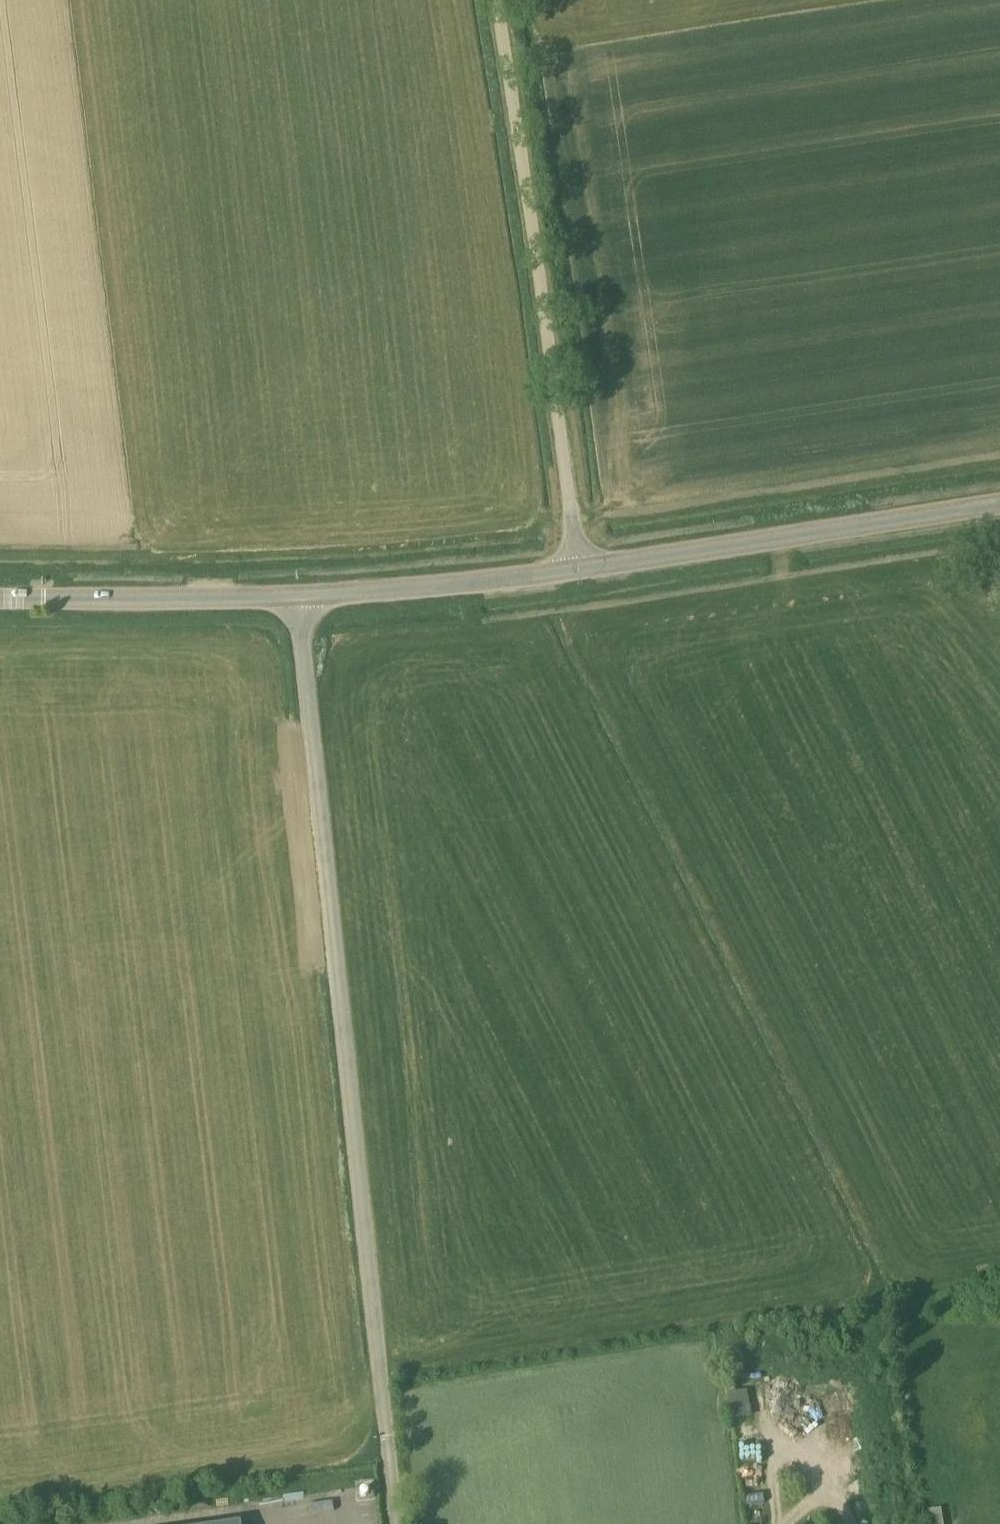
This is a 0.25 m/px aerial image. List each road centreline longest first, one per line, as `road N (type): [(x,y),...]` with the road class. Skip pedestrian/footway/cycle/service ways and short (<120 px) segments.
road 1 (unclassified): [(396,1523),(300,597)]
road 2 (unclassified): [(580,570),(495,0)]
road 3 (tertiary): [(580,570),(999,506)]
road 4 (tertiary): [(300,597),(580,570)]
road 5 (tertiary): [(44,600),(300,597)]

